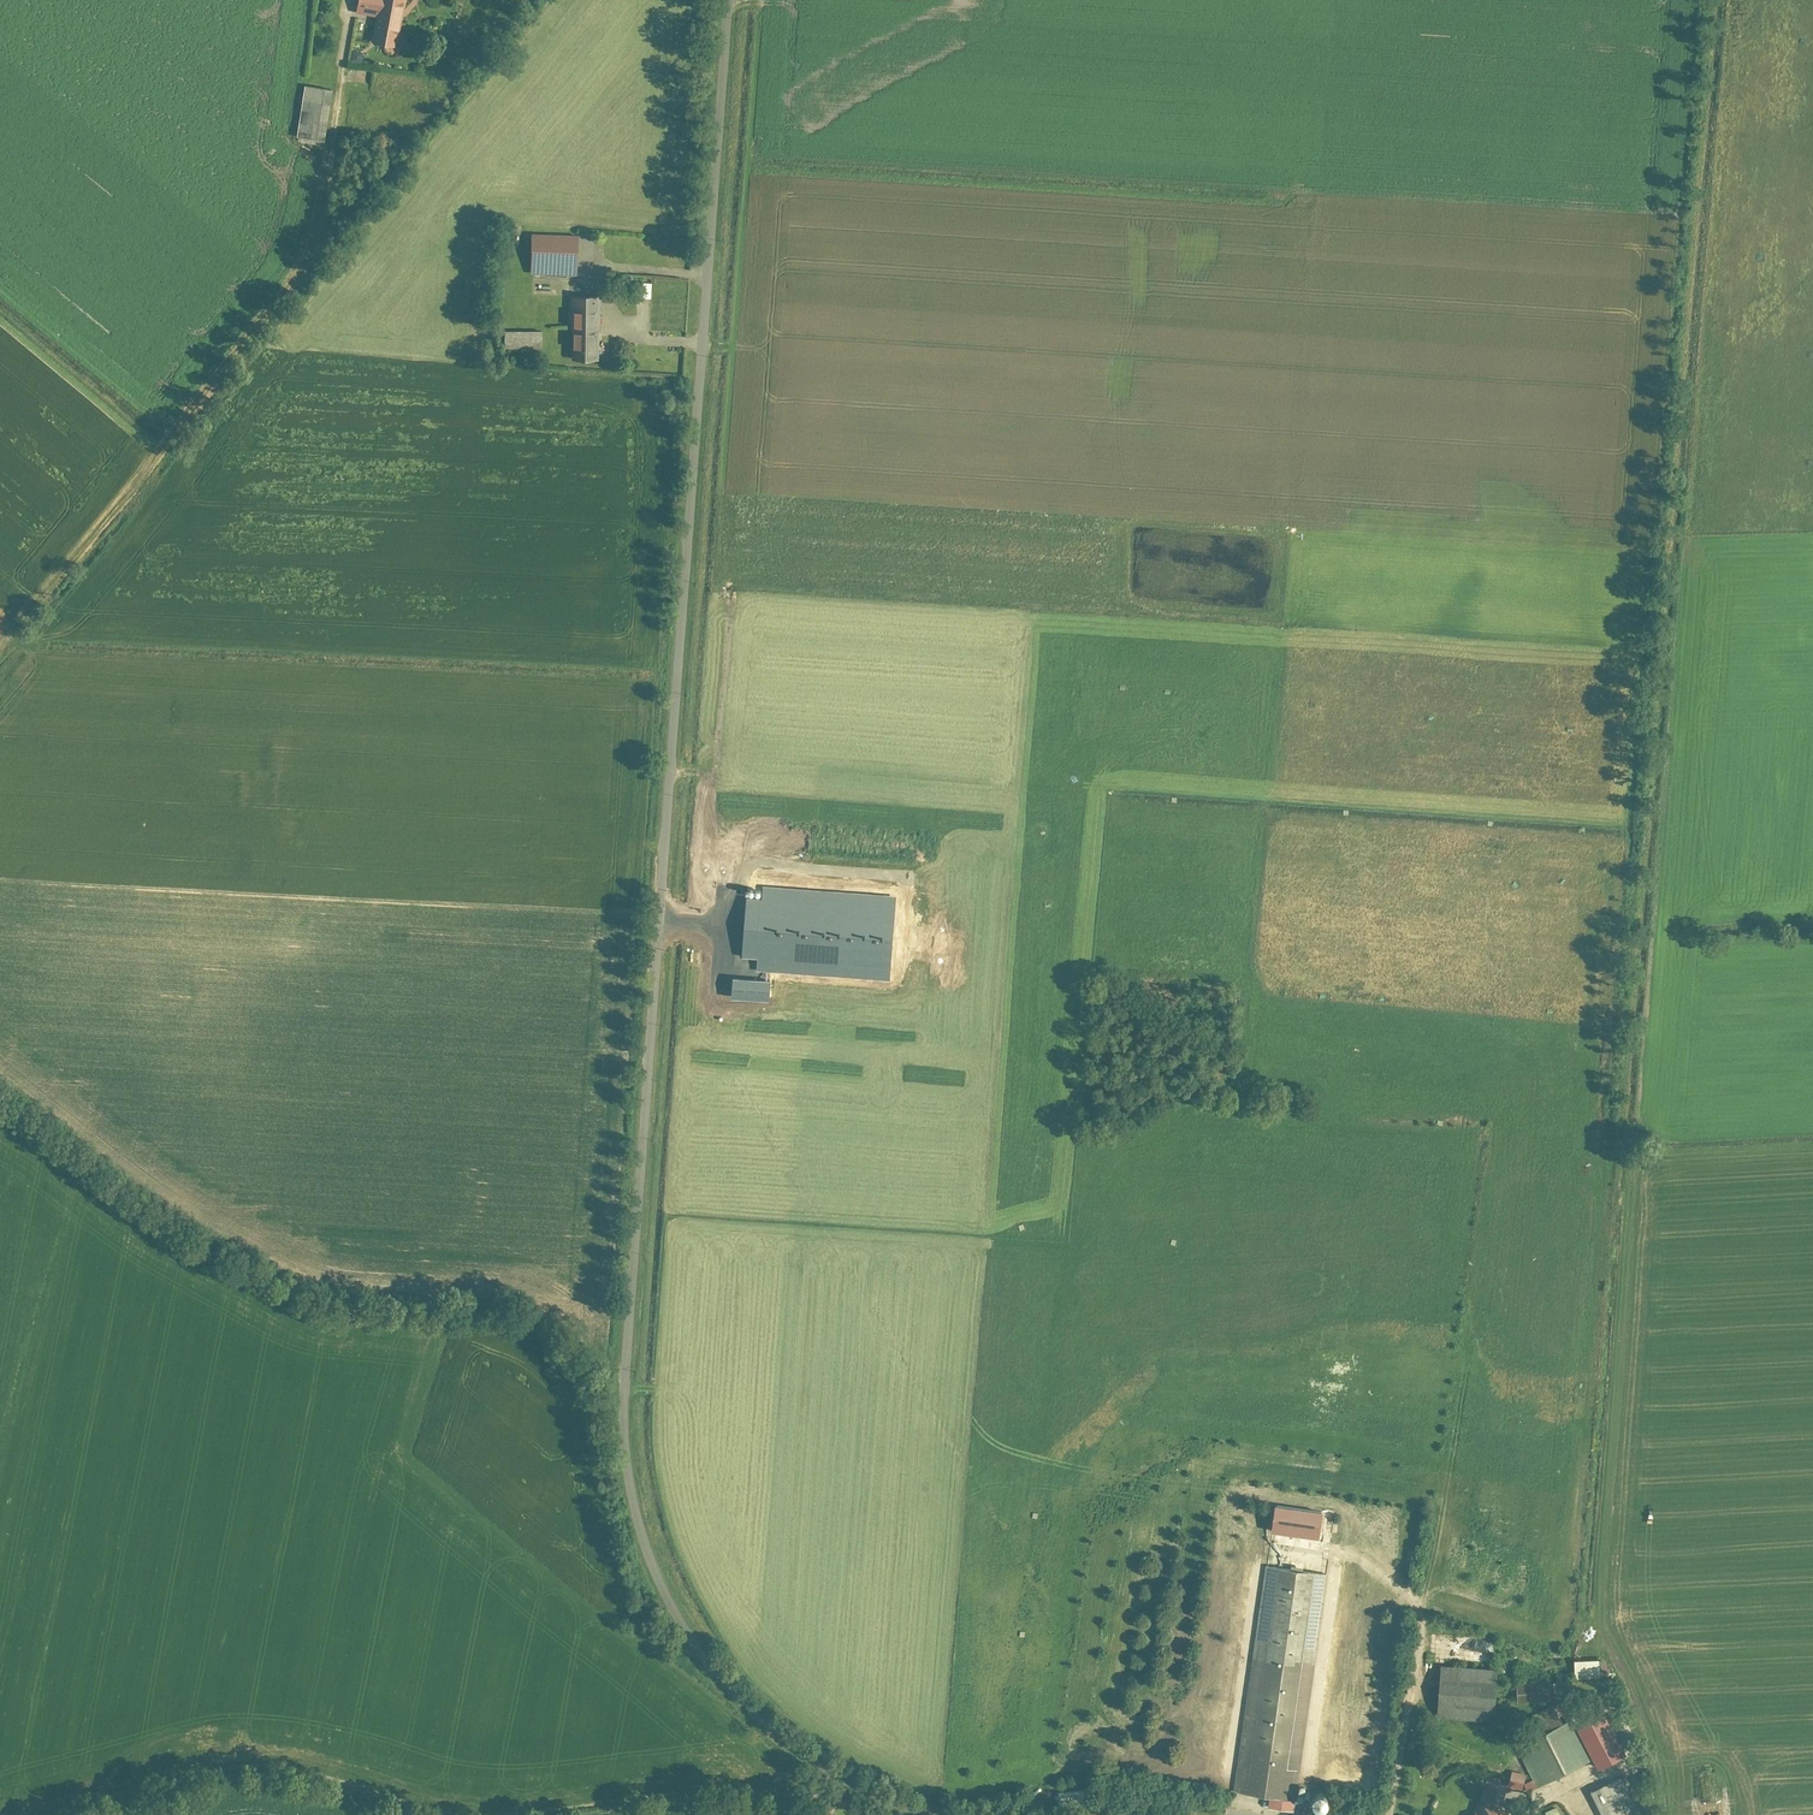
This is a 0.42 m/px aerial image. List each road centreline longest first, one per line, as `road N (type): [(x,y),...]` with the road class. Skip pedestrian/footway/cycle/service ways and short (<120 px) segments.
road 1 (residential): [(930,1814),(834,1776),(733,1700),(647,1575),(623,1425),(726,0)]

